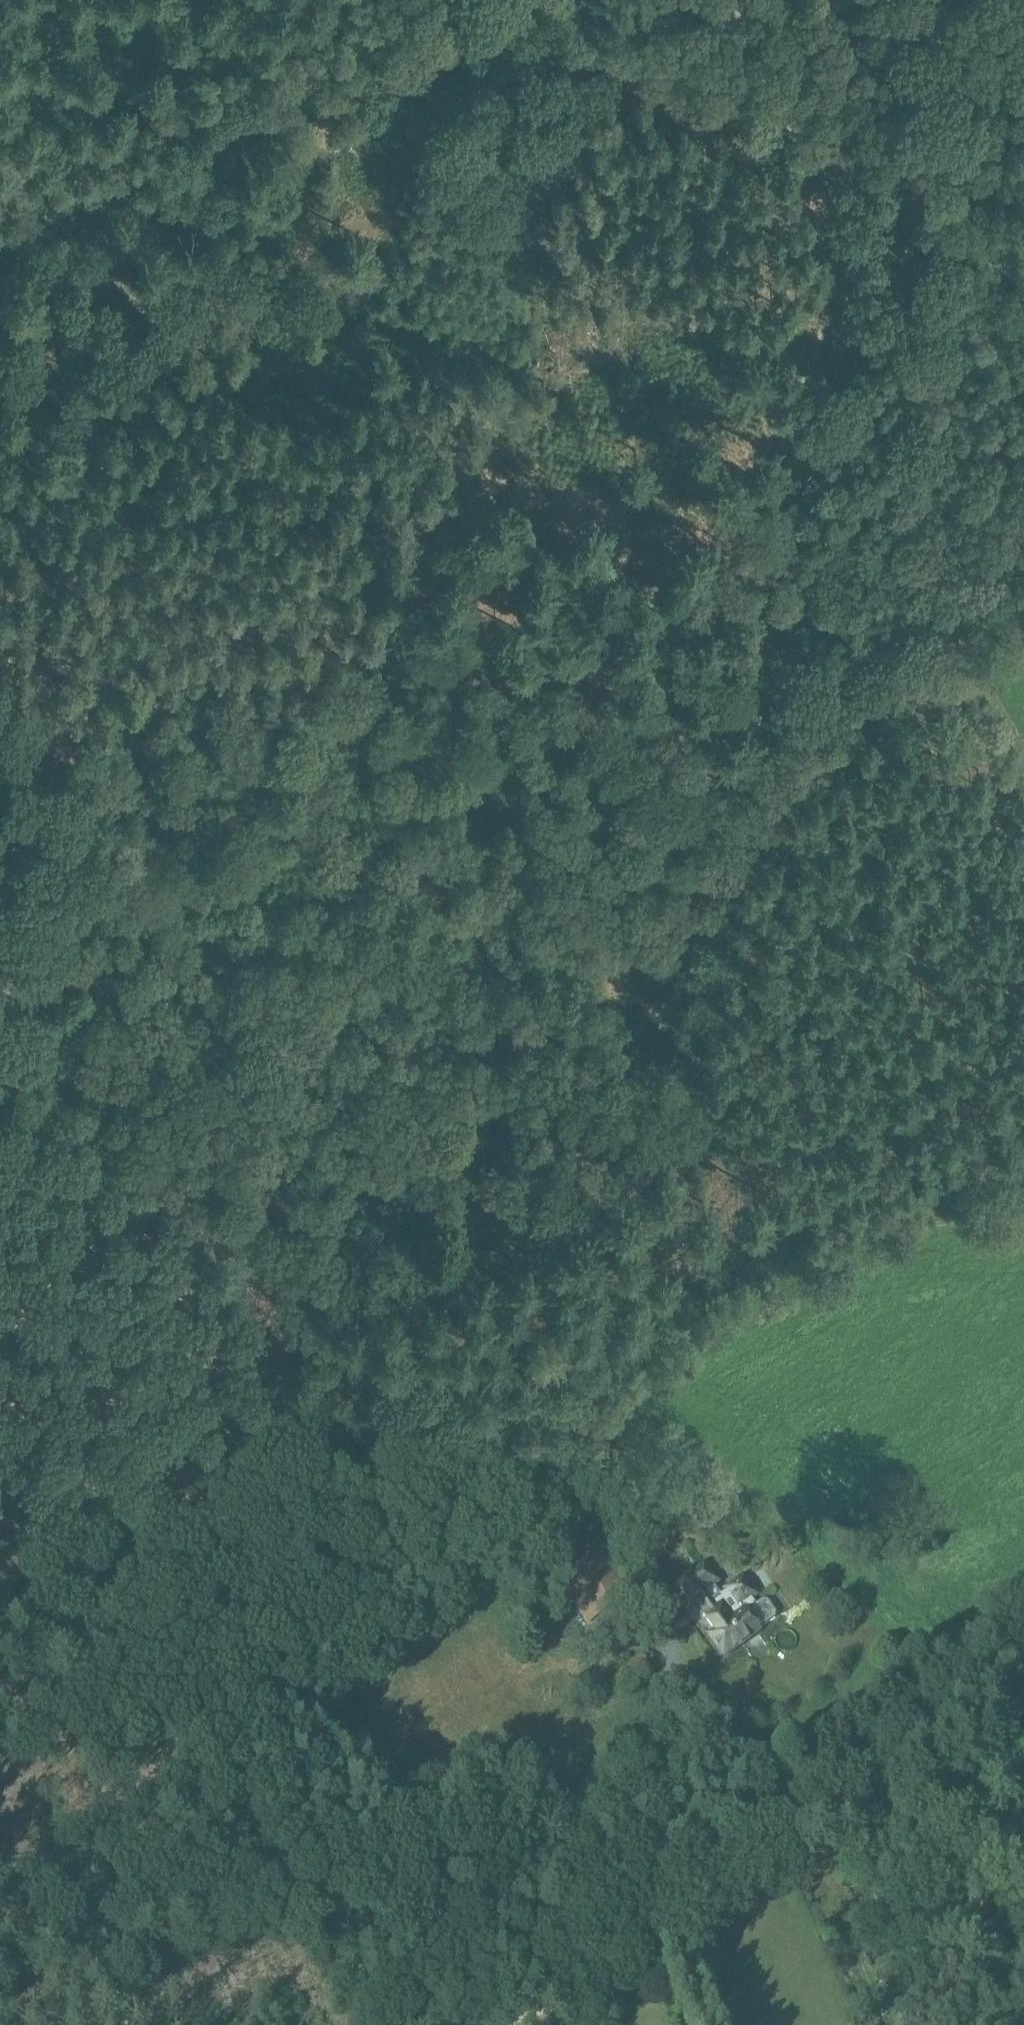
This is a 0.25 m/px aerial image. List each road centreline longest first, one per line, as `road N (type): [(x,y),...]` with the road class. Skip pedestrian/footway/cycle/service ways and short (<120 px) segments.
road 1 (track): [(0,991),(62,890),(87,802),(103,775),(204,717),(353,683),(497,673),(563,679),(715,752),(749,757),(768,497),(823,337),(839,206),(752,62),(739,0)]
road 2 (track): [(1023,588),(981,605),(749,757),(750,796),(698,1073),(671,1119),(588,1181),(520,1216),(476,1236),(380,1254),(330,1248),(256,1225),(0,1073)]
road 3 (track): [(508,2024),(1023,1659)]
road 4 (track): [(0,245),(516,0)]
road 5 (track): [(839,206),(962,242),(1023,272)]

